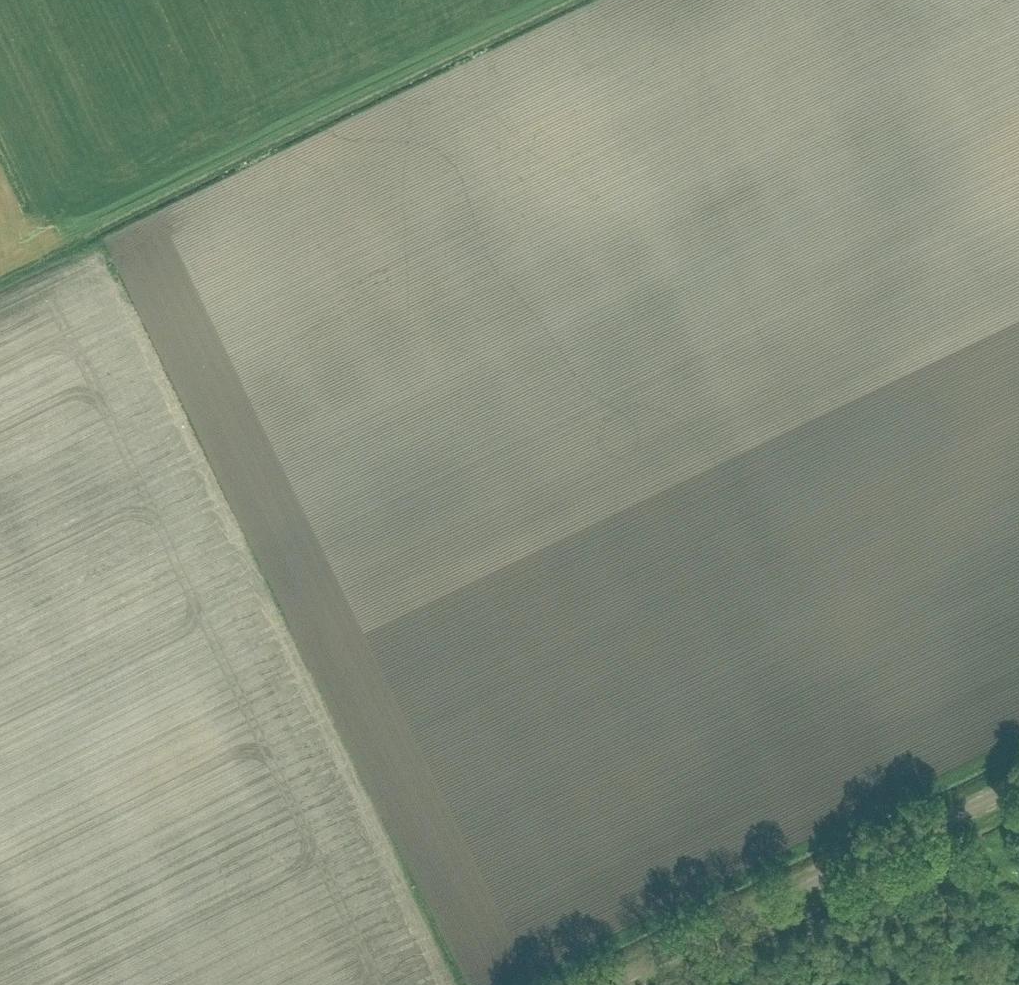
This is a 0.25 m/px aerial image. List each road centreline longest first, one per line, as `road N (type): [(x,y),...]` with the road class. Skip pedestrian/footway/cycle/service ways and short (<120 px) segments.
road 1 (unclassified): [(605,984),(1018,784)]

